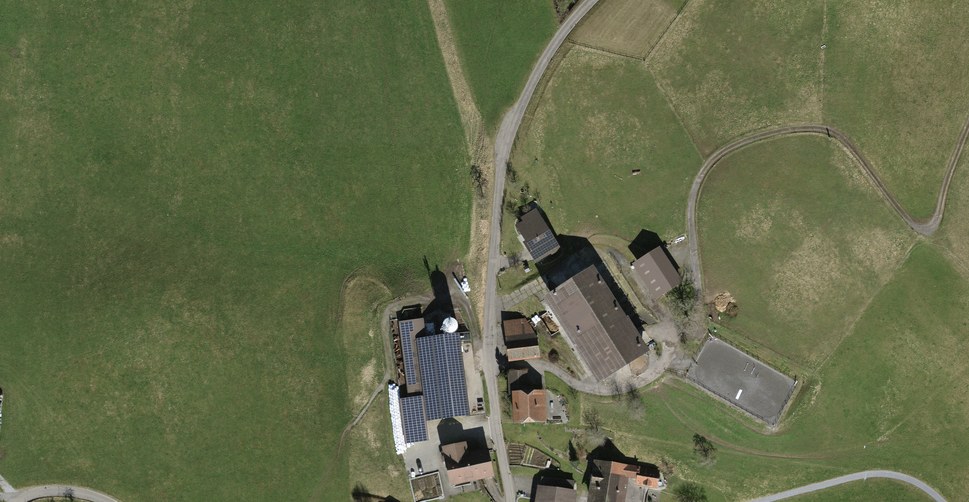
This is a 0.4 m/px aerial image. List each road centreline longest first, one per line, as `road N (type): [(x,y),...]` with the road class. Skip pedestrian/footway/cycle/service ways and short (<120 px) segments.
road 1 (track): [(491,367),(543,364),(575,384),(620,388),(652,375),(702,305),(691,215),(699,182),(717,159),(749,142),(808,128),(836,134),(916,226),(932,233),(968,130)]
road 2 (unclassified): [(510,501),(488,307),(498,165),(513,117),(565,26),(592,0)]
road 3 (track): [(754,501),(887,470),(944,501)]

